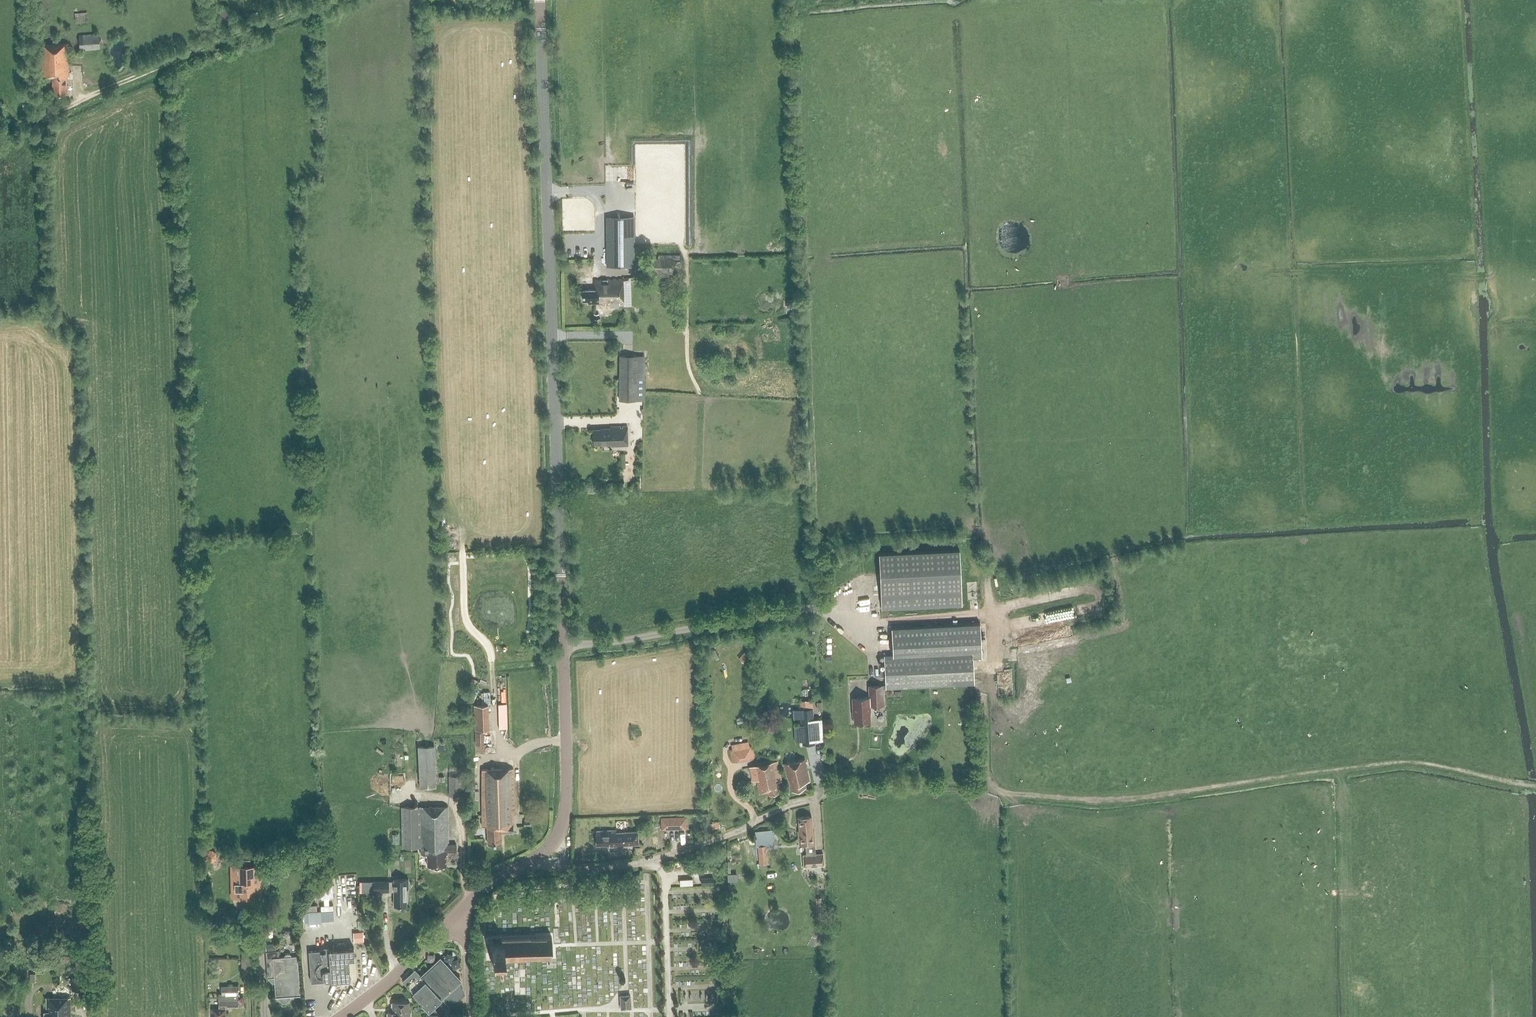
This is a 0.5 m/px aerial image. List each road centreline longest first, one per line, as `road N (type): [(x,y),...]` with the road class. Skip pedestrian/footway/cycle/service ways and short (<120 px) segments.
road 1 (tertiary): [(457,918),(550,846),(566,800),(541,0)]
road 2 (track): [(827,787),(701,849),(645,863),(580,872),(544,853)]
road 3 (track): [(324,0),(78,105)]
road 4 (tertiary): [(341,1016),(457,918)]

